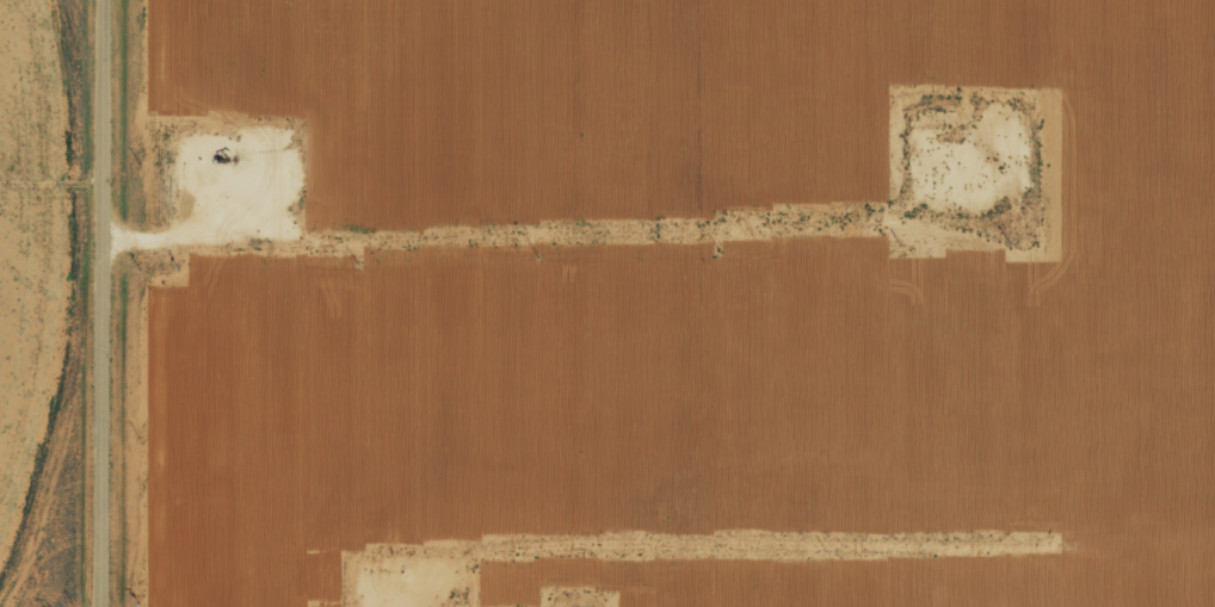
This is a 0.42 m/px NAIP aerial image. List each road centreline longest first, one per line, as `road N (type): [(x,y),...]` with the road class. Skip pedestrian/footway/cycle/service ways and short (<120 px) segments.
road 1 (residential): [(116,606),(114,0)]

